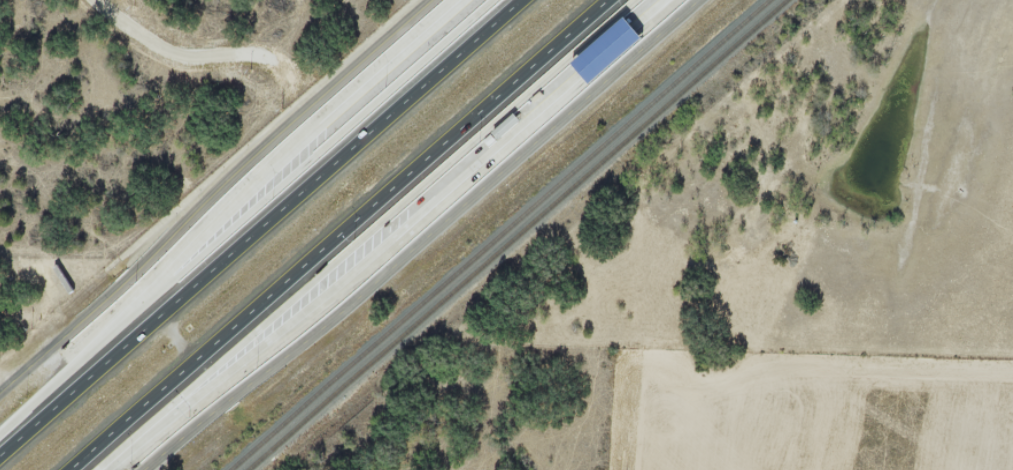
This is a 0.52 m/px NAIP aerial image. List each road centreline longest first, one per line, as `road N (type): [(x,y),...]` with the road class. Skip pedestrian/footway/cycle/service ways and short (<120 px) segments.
road 1 (tertiary): [(166,451),(390,273),(701,0)]
road 2 (tertiary): [(434,0),(0,394)]
road 3 (motorway): [(523,0),(209,275)]
road 4 (motorway): [(311,261),(610,0)]
road 5 (motorway): [(68,469),(311,261)]
road 6 (motorway): [(209,275),(0,456)]

